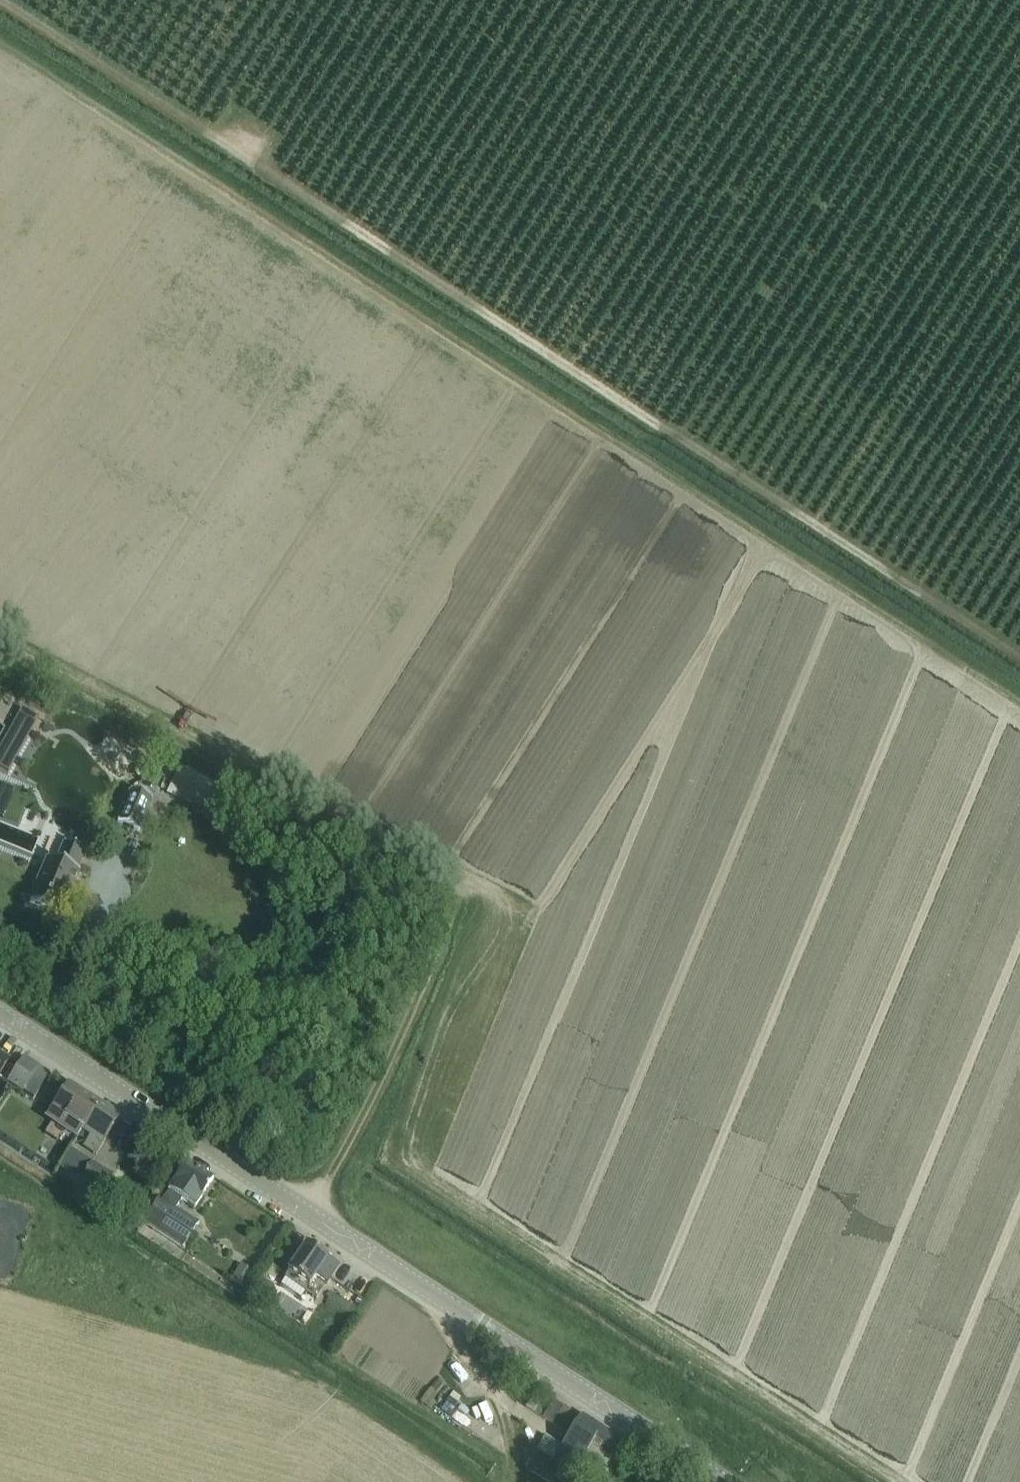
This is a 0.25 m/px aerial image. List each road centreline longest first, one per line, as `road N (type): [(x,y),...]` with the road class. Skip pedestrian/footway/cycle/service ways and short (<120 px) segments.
road 1 (tertiary): [(721,1481),(0,1017)]
road 2 (track): [(305,1214),(360,1119),(462,890)]

